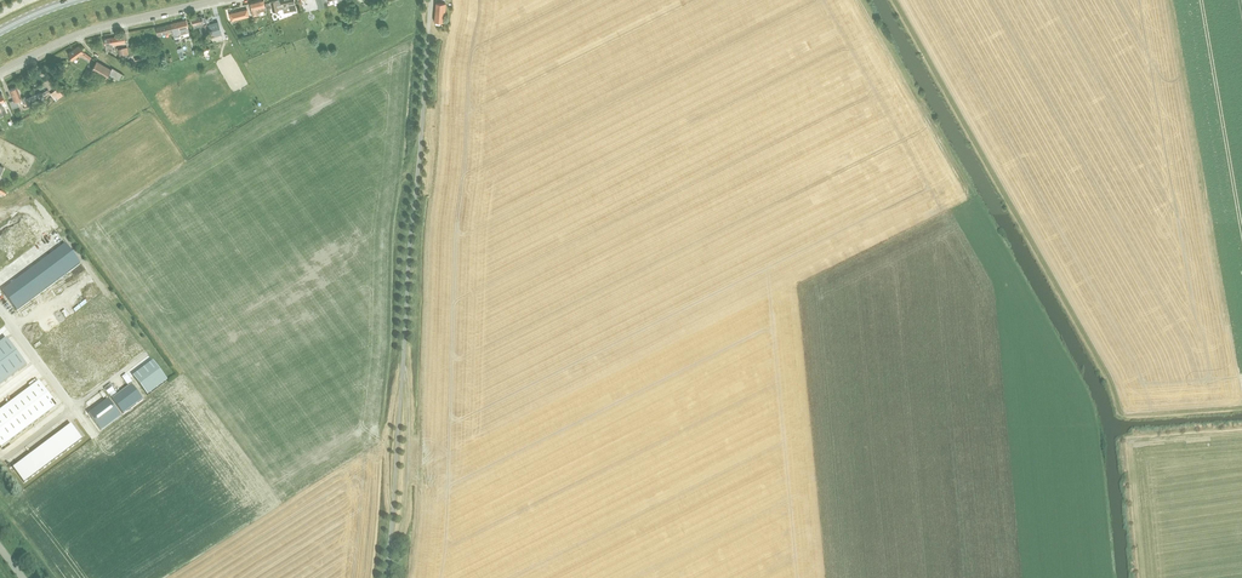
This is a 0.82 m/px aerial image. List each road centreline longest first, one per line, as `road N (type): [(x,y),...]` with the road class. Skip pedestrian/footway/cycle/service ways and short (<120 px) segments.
road 1 (unclassified): [(387,577),(431,0)]
road 2 (track): [(1170,0),(1227,323)]
road 3 (unclassified): [(0,71),(98,27),(215,0)]
road 4 (unclassified): [(9,561),(123,474)]
road 5 (unclassified): [(0,310),(72,408)]

